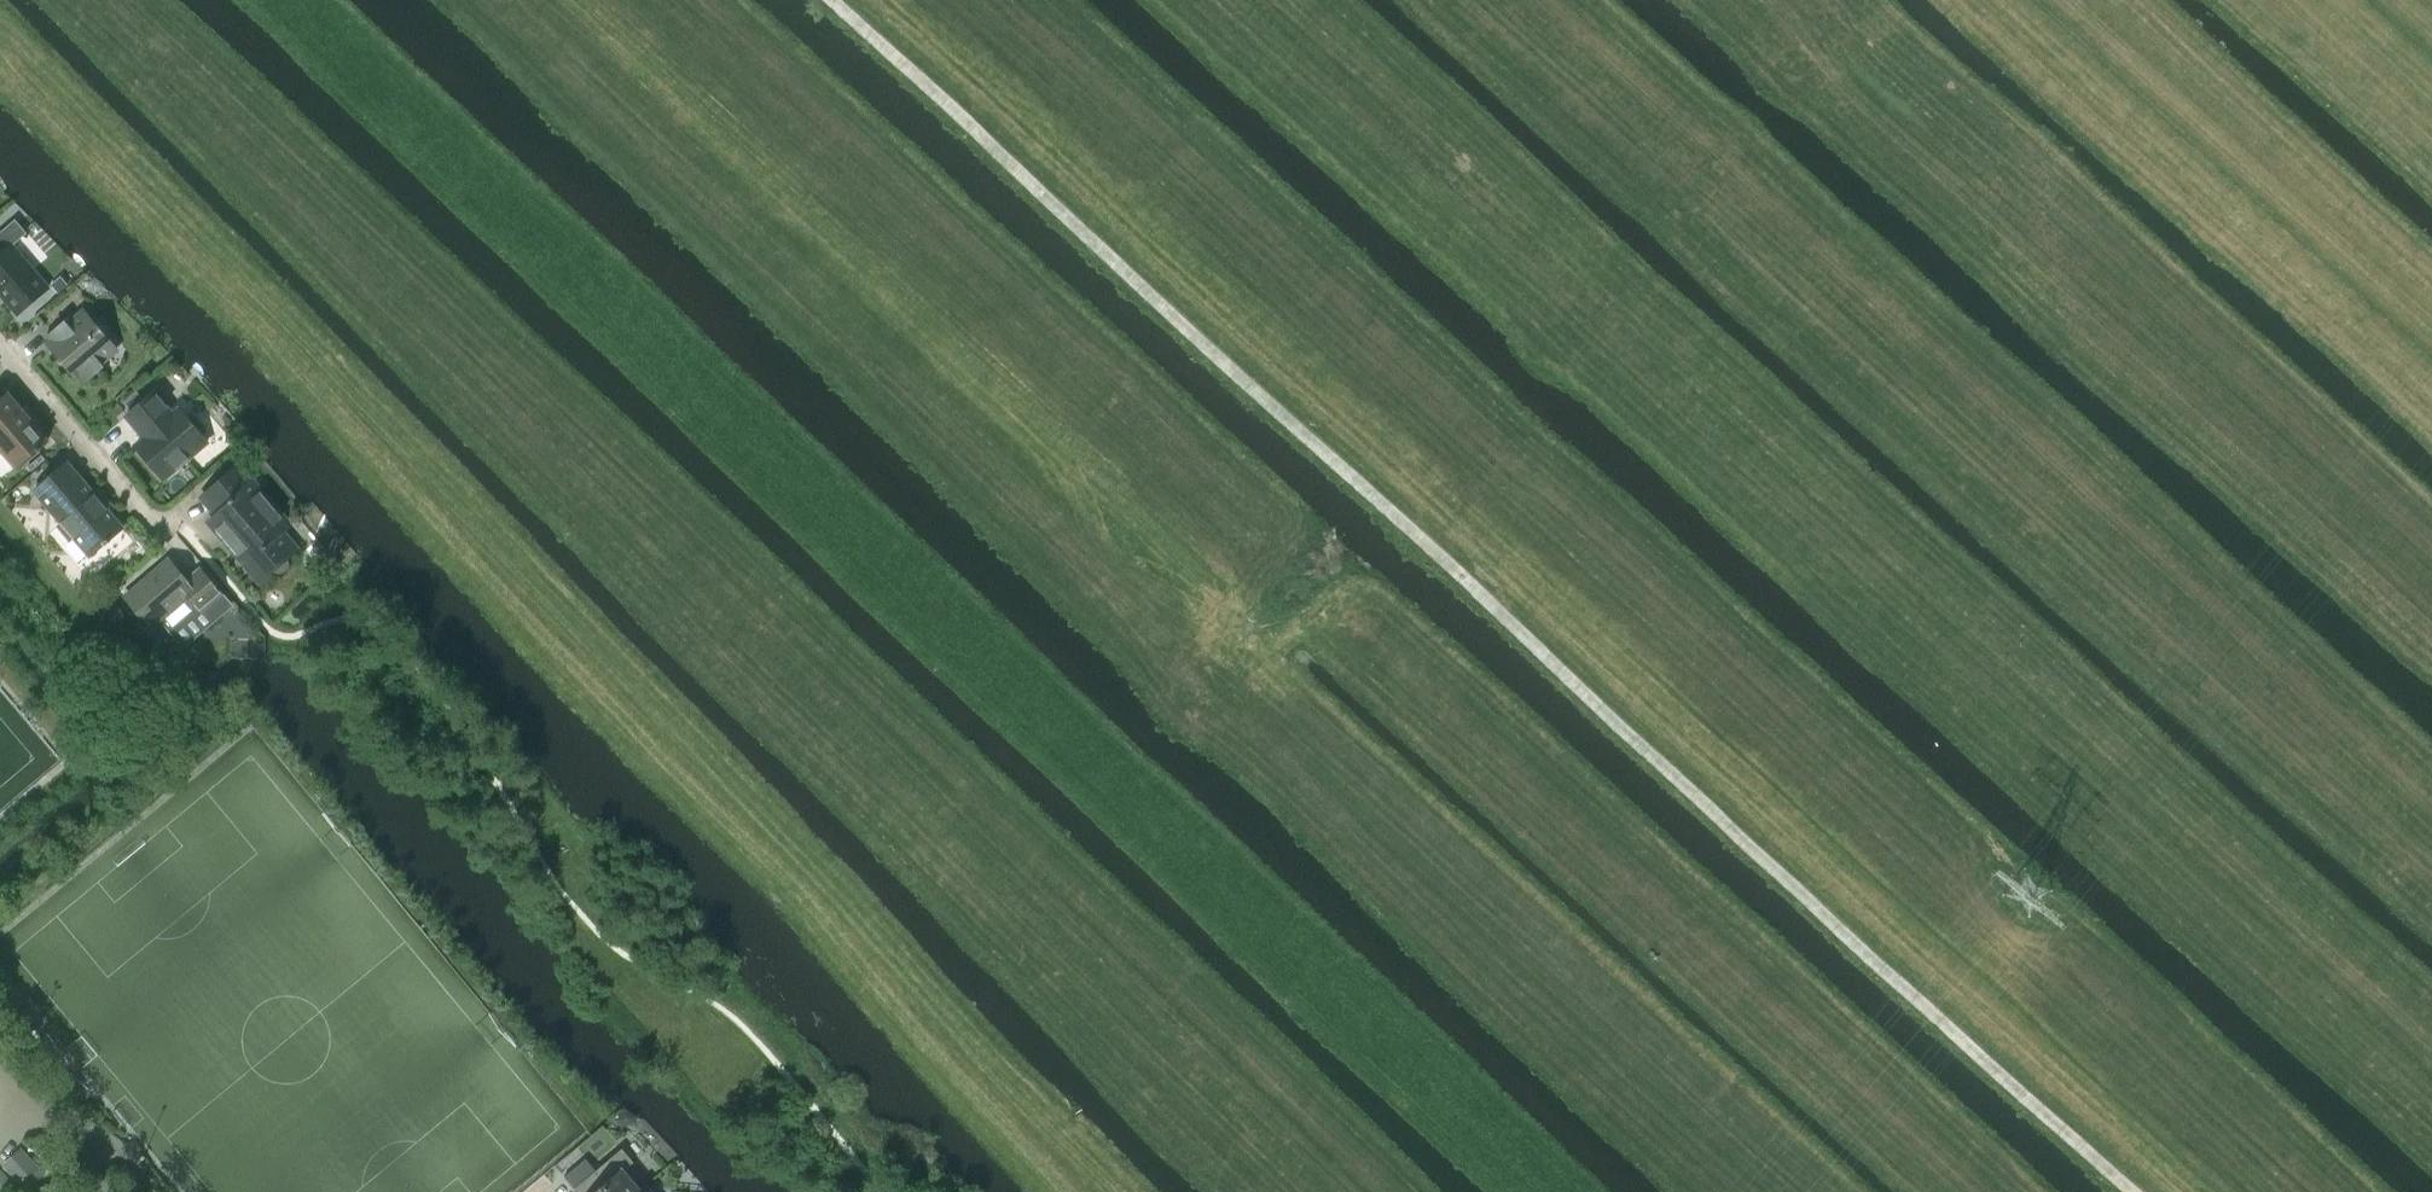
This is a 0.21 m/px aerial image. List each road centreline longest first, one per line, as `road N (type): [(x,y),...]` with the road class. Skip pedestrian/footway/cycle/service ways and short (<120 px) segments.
road 1 (track): [(2135,1191),(830,0)]
road 2 (residential): [(183,524),(160,521),(0,342)]

